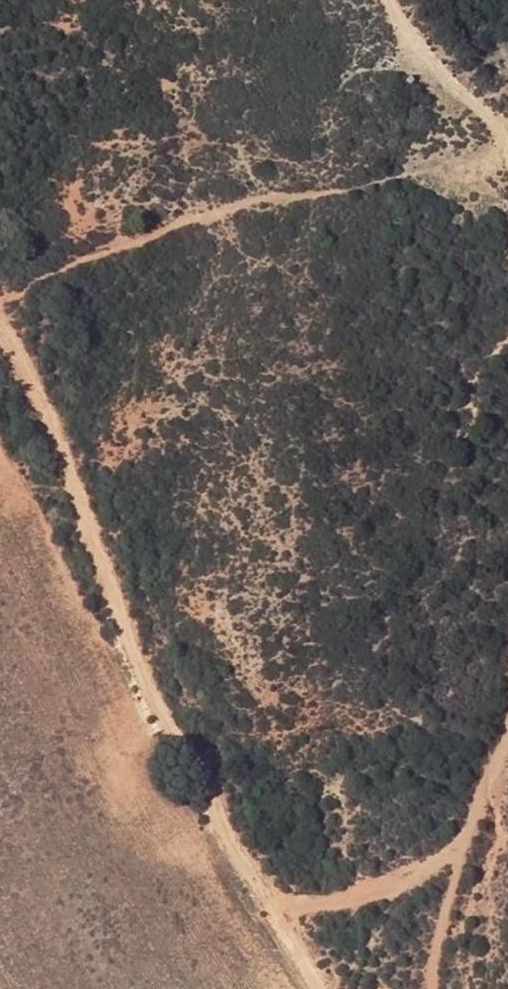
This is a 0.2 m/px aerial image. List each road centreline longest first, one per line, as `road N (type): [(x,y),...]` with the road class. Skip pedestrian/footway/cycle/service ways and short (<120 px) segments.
road 1 (track): [(0,320),(23,356),(159,707),(328,988)]
road 2 (track): [(507,698),(433,934),(434,988)]
road 3 (track): [(277,905),(348,894),(458,860)]
road 4 (track): [(390,0),(507,145)]

